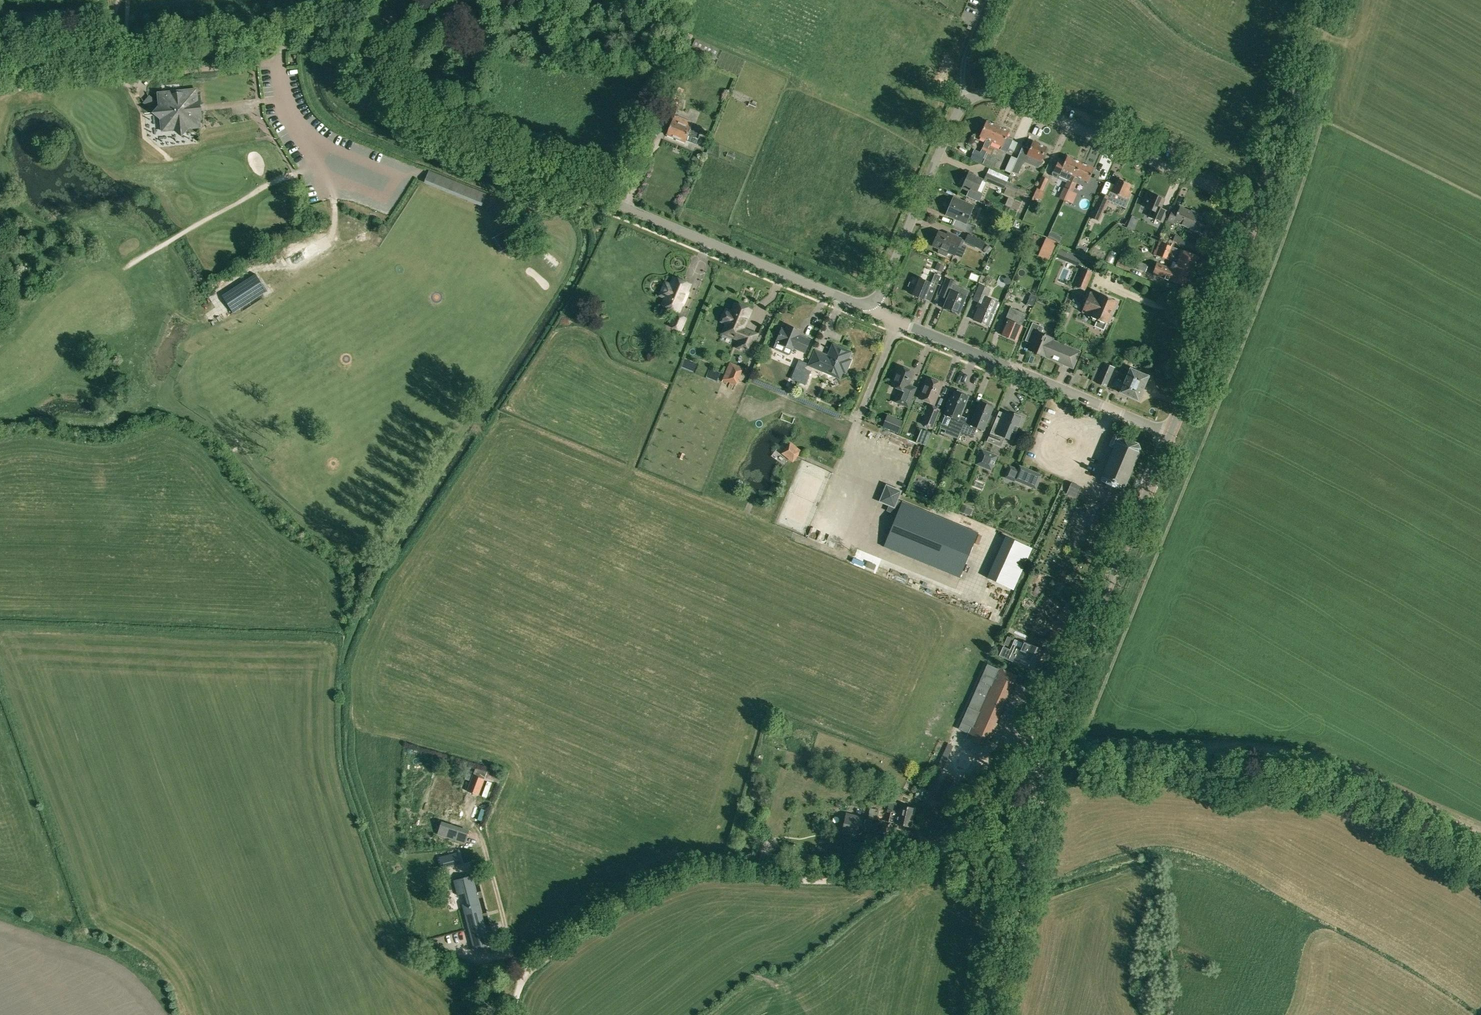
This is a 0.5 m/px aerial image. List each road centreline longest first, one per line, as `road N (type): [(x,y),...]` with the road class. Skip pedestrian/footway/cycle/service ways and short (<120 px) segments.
road 1 (track): [(1043,771),(1007,781),(914,868),(812,880),(688,876),(643,891),(598,913),(528,967),(513,989),(510,1014)]
road 2 (secondary): [(986,1014),(1064,678),(1170,433)]
road 3 (unclassified): [(859,304),(450,130),(412,90),(388,17)]
road 4 (unclassified): [(859,304),(879,293),(956,109),(980,96),(1014,100),(1255,208)]
road 5 (track): [(1049,744),(1313,775),(1480,864)]
road 6 (unclassified): [(0,56),(388,17)]
road 7 (residential): [(1170,433),(859,304)]
road 8 (secondary): [(1170,433),(1255,208)]
road 9 (secondary): [(1255,208),(1317,0)]

